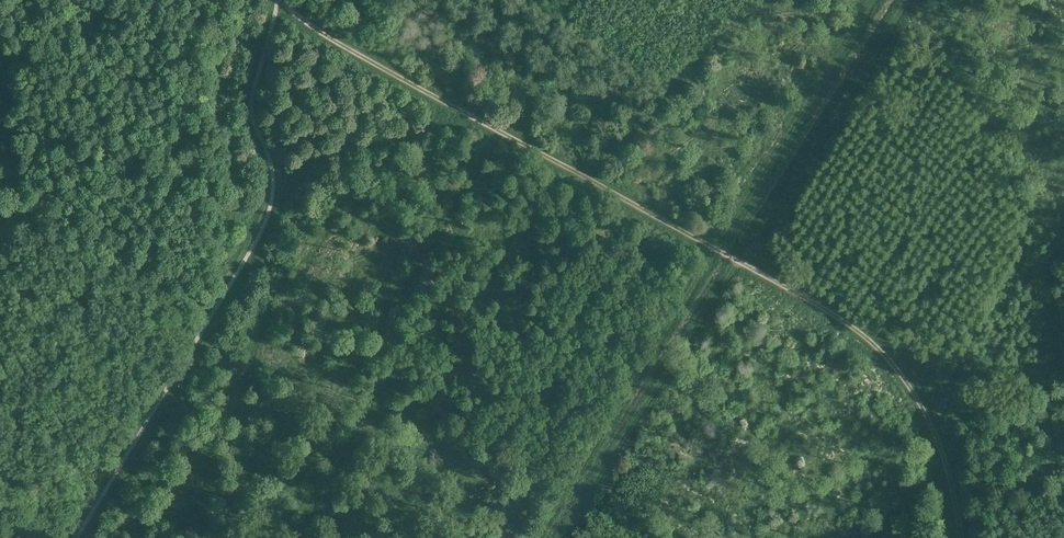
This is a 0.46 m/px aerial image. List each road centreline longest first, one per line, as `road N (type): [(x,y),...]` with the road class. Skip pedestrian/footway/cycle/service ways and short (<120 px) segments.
road 1 (track): [(961,537),(951,486),(919,399),(848,321),(309,25),(280,0)]
road 2 (track): [(560,537),(904,0)]
road 3 (track): [(537,537),(880,0)]

